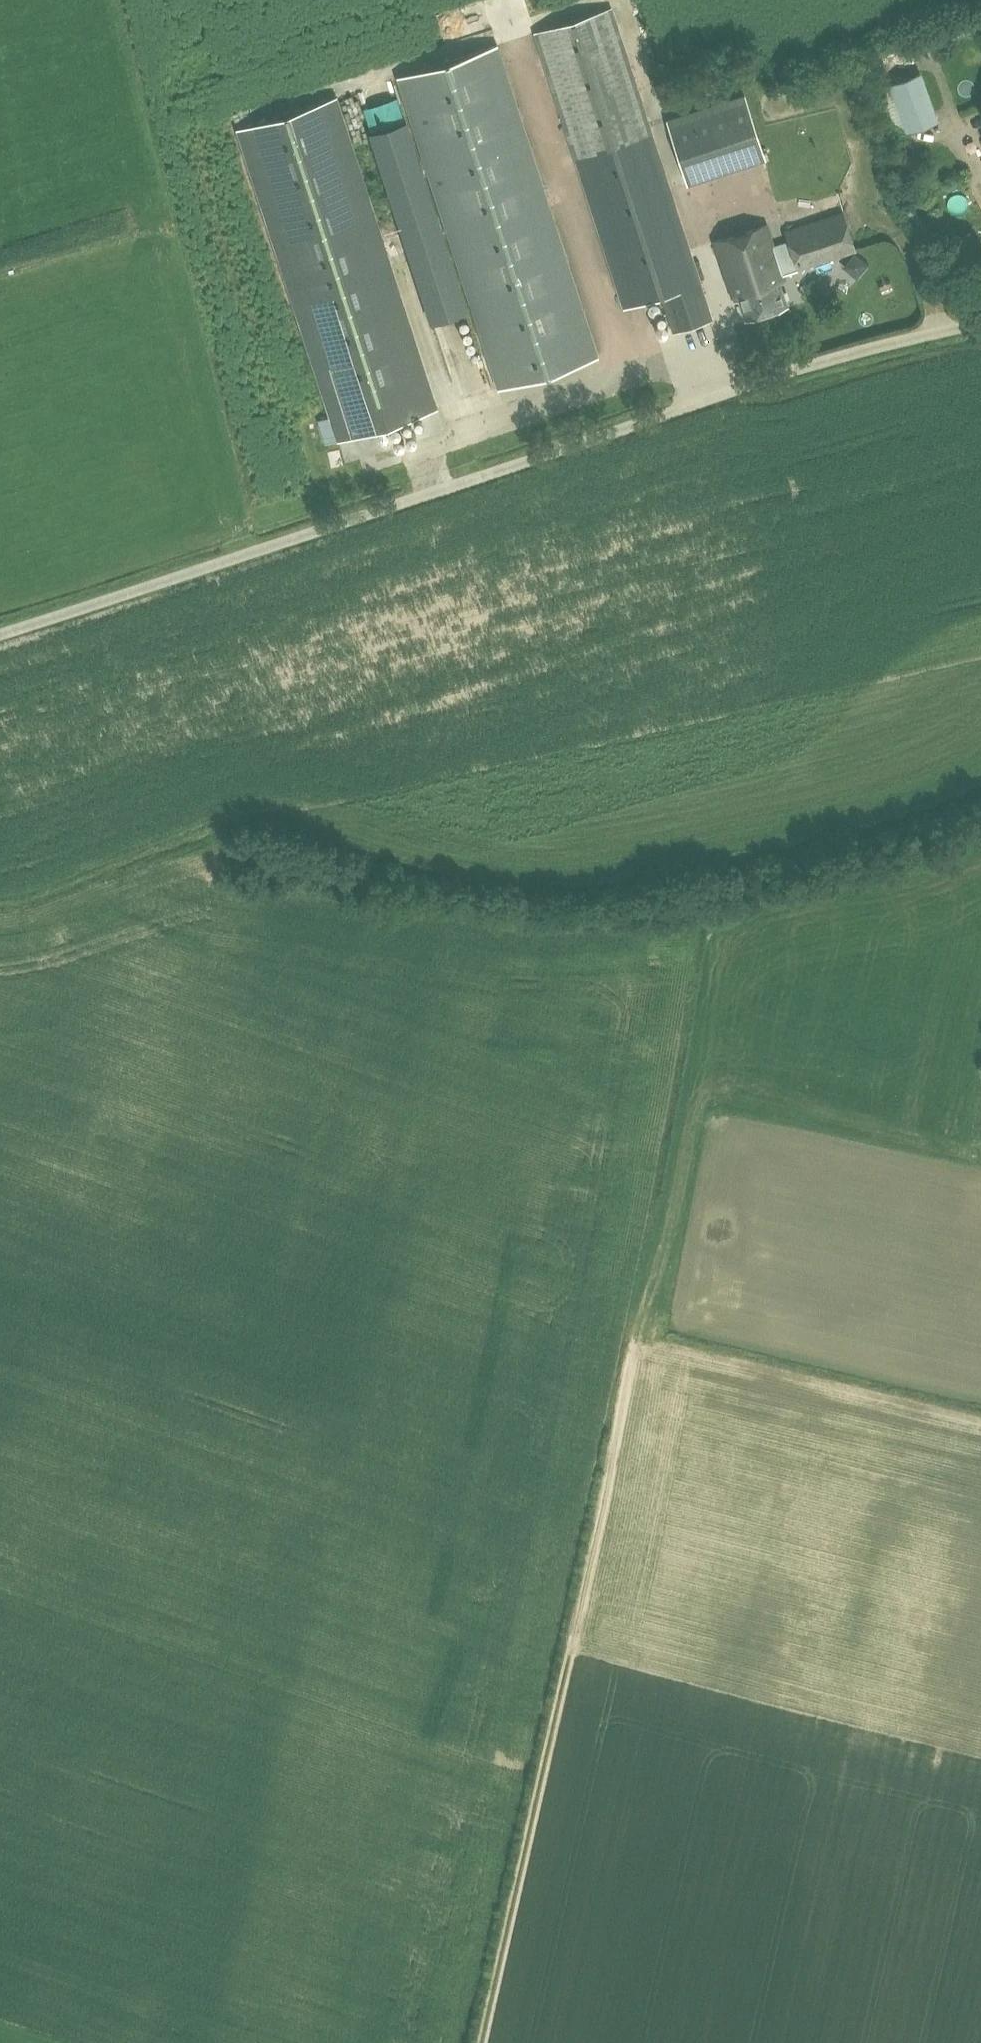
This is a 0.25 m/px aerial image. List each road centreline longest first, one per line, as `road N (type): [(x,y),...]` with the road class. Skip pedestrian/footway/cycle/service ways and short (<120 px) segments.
road 1 (unclassified): [(980,324),(891,341),(0,634)]

